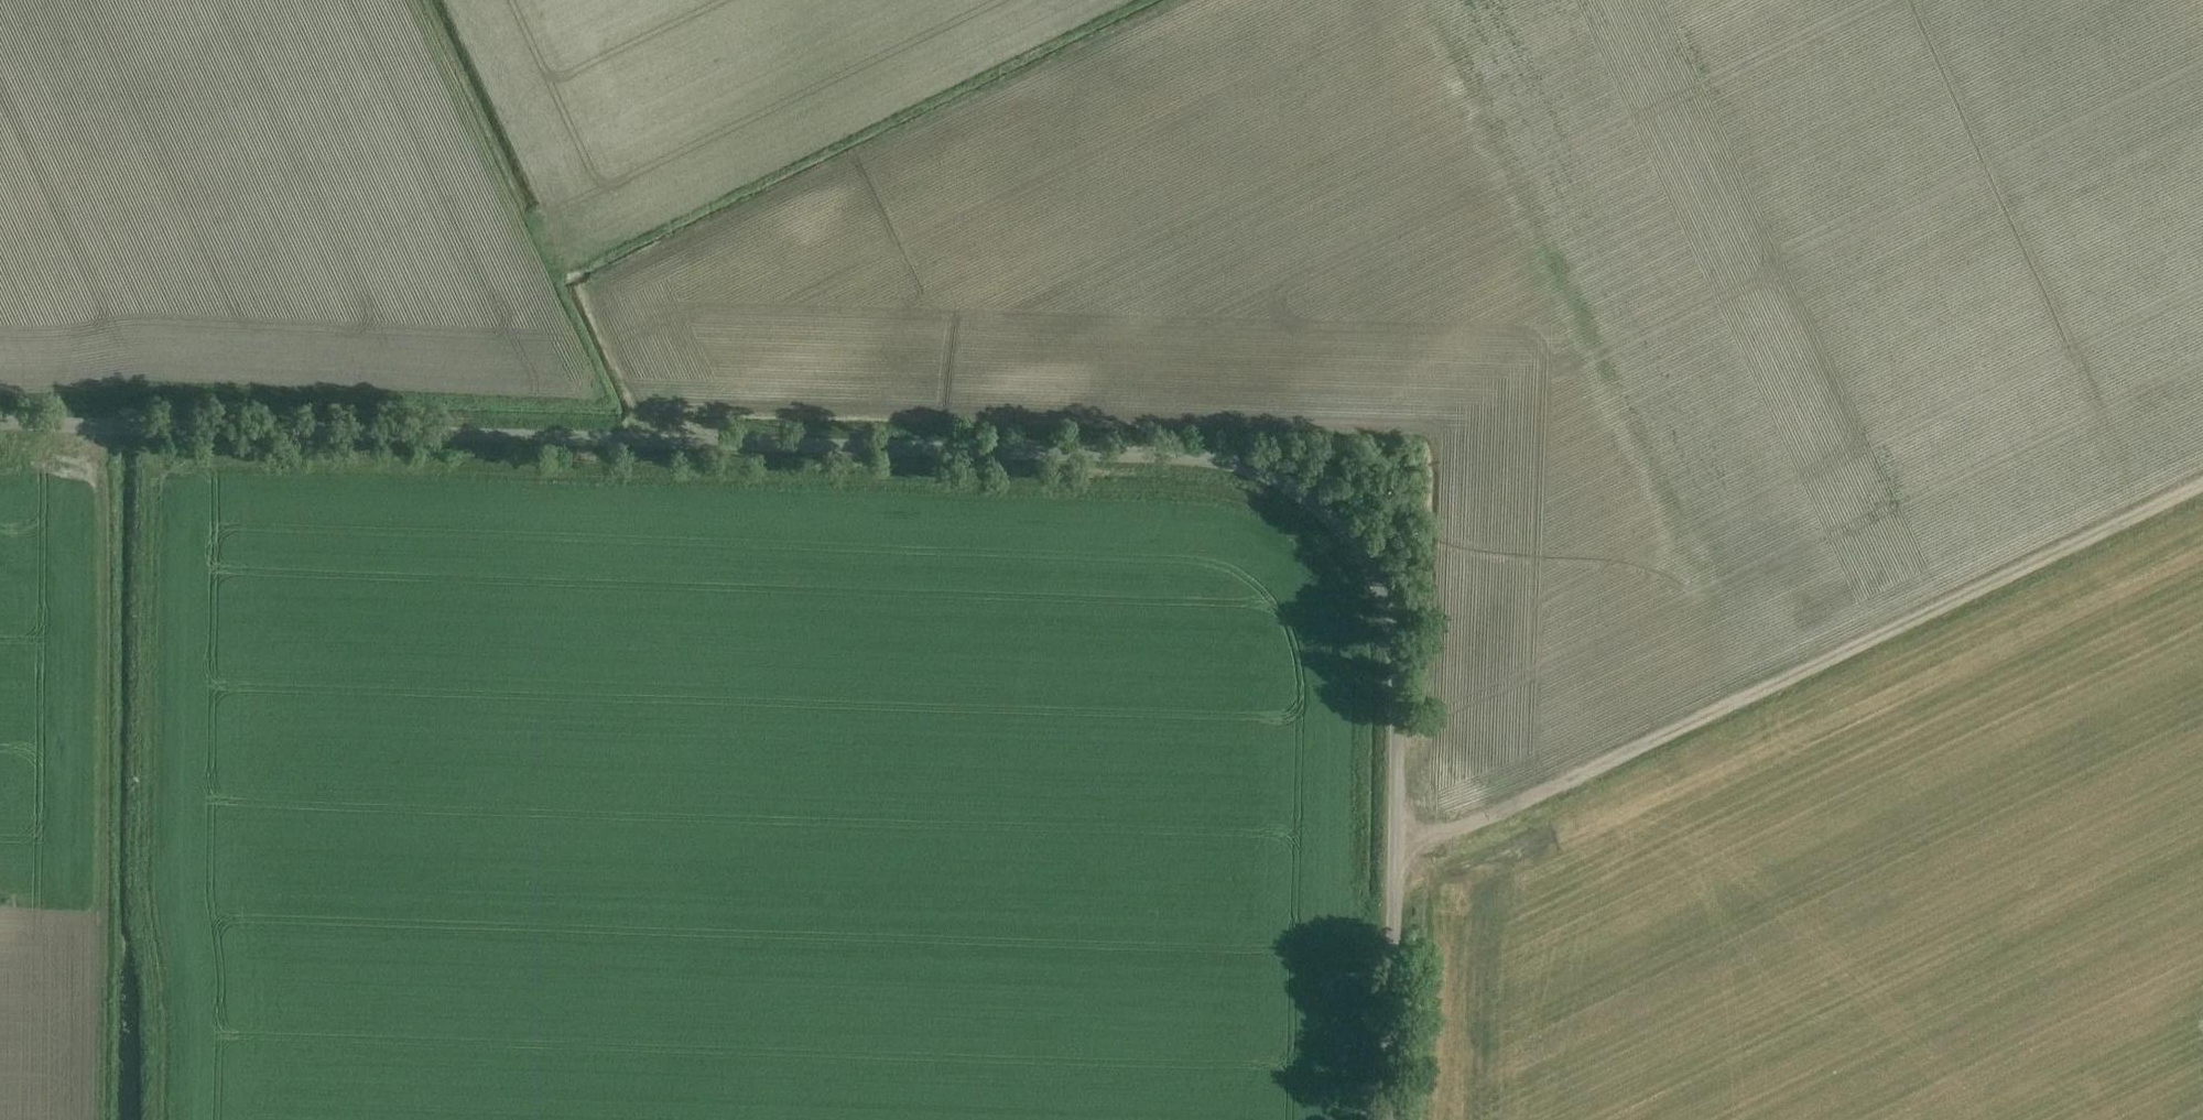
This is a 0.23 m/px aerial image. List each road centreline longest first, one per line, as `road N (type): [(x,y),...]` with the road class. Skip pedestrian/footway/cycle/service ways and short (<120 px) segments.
road 1 (unclassified): [(0,427),(1224,458),(1271,479),(1314,503),(1352,540),(1375,574),(1391,624),(1398,677),(1389,1119)]
road 2 (track): [(1394,856),(2202,482)]

